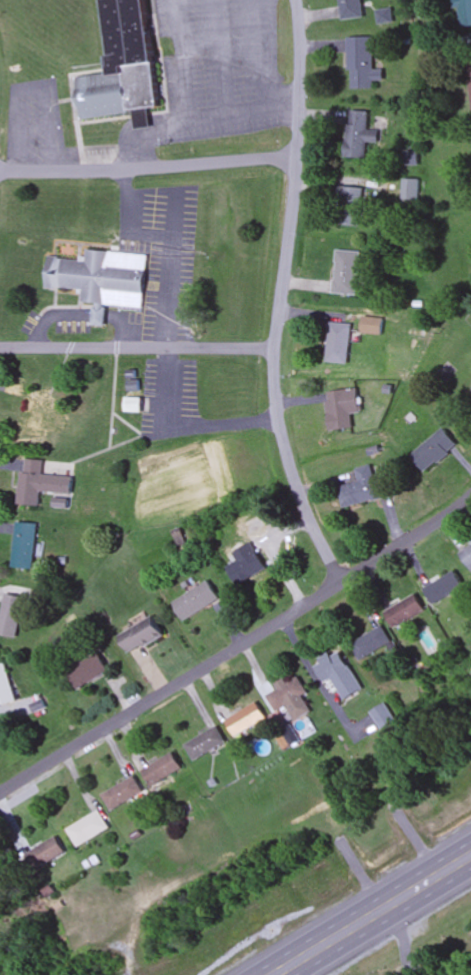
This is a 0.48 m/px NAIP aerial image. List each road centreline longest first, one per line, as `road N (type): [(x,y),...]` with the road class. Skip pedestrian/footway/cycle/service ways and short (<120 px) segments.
road 1 (residential): [(340,585),(291,476),(272,397),(295,146),(295,0)]
road 2 (residential): [(0,790),(470,499)]
road 3 (residential): [(0,172),(294,159)]
road 4 (residential): [(273,348),(0,349)]
road 5 (primary): [(470,857),(279,974)]

